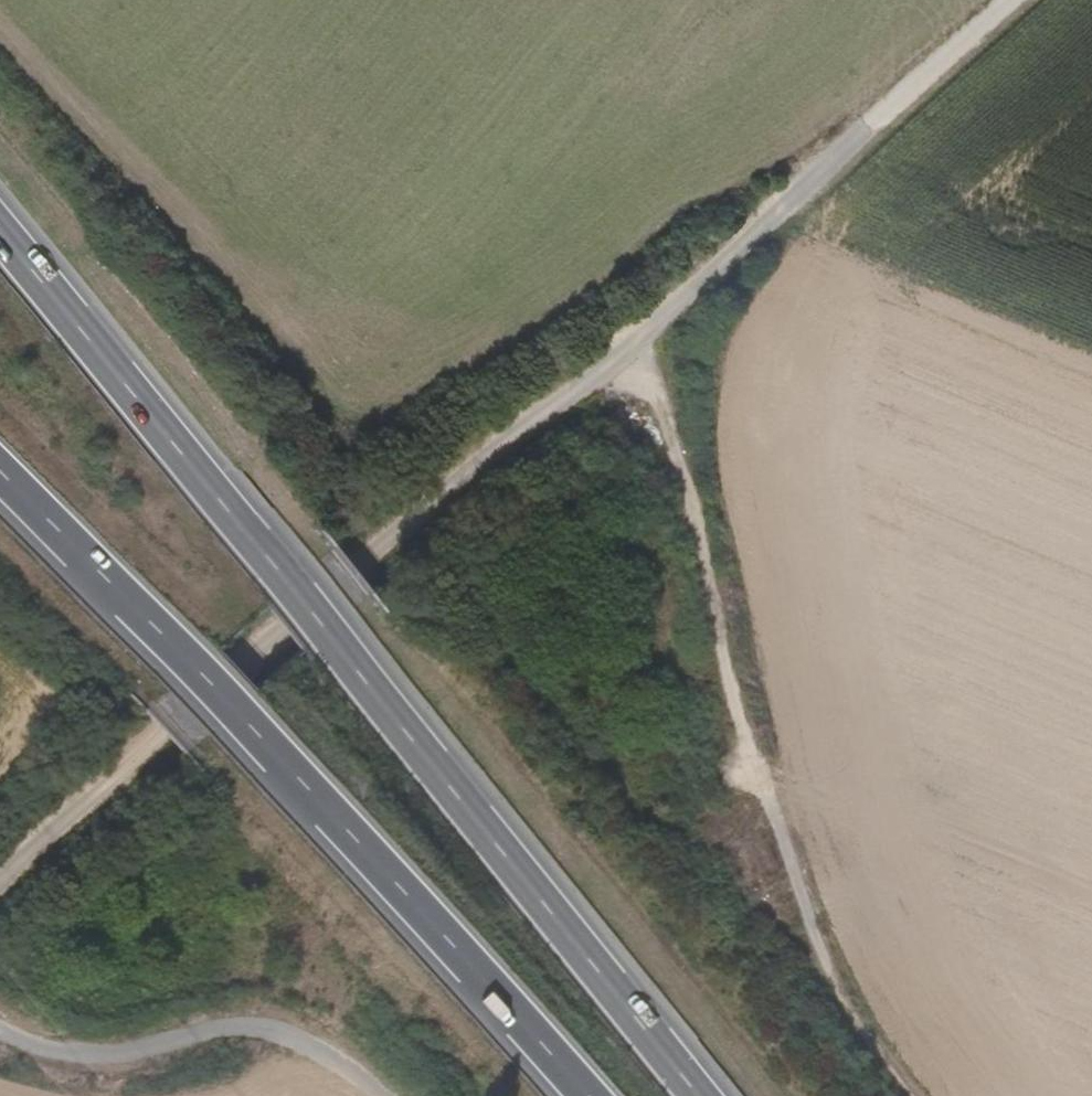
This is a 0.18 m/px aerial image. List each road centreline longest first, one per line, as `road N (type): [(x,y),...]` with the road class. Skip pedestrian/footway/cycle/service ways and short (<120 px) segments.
road 1 (track): [(0,880),(354,575),(641,367),(1060,0)]
road 2 (trunk): [(697,1095),(0,232)]
road 3 (trunk): [(0,471),(320,798),(589,1095)]
road 4 (track): [(641,367),(692,497),(753,745),(841,1003),(908,1095)]

